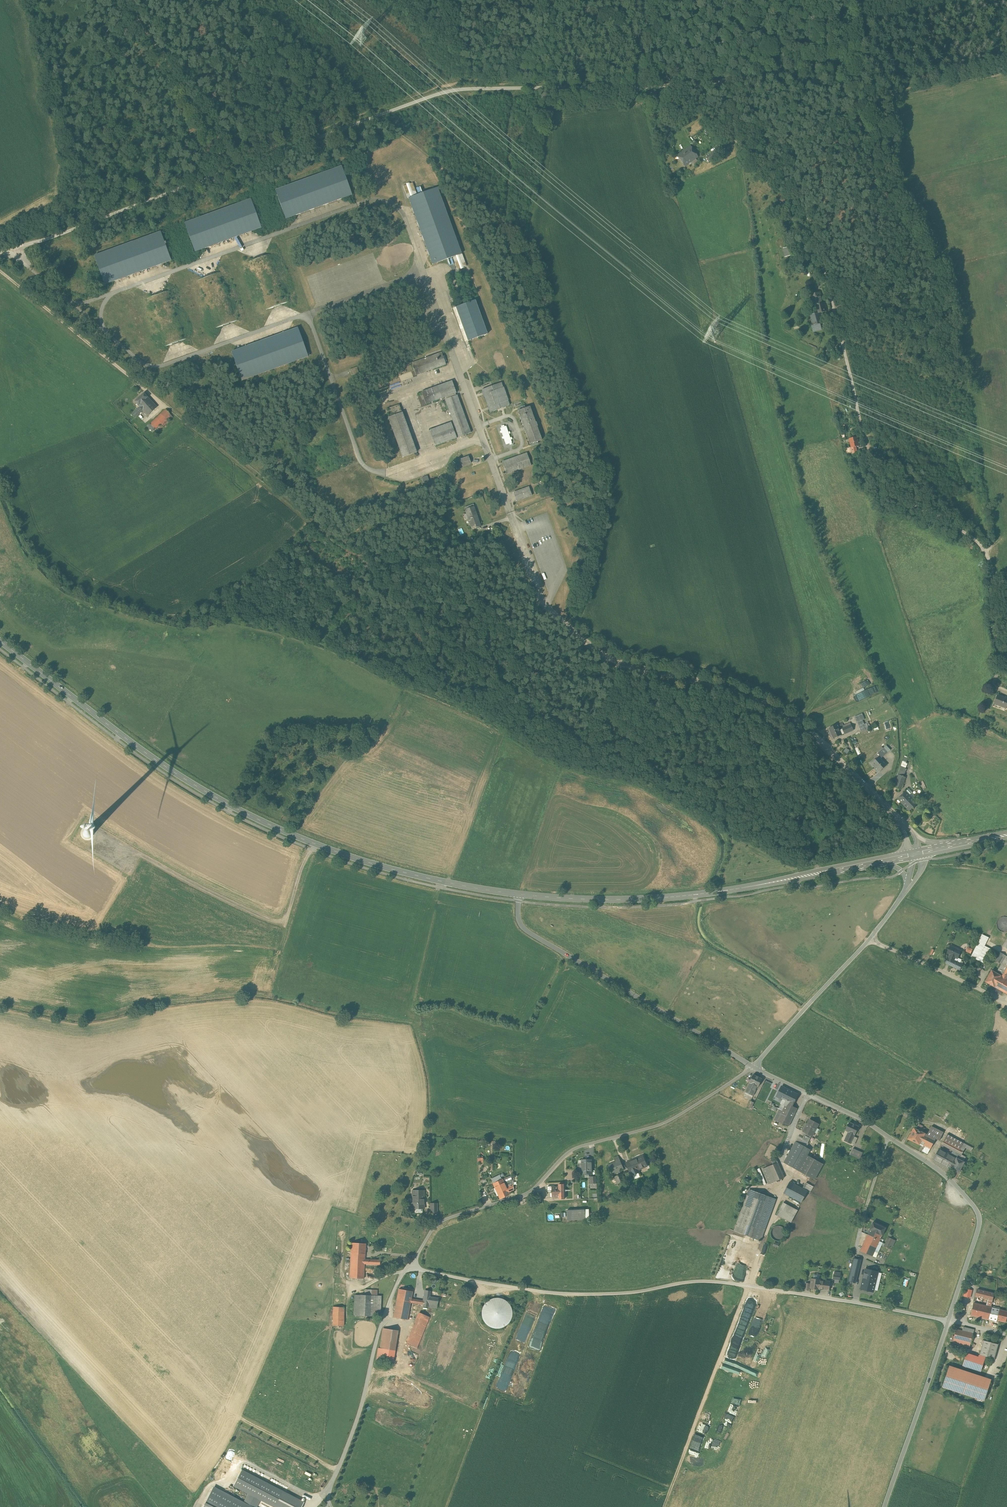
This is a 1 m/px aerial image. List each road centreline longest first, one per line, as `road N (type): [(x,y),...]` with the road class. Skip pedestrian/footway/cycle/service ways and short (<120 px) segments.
road 1 (residential): [(1006,661),(996,642),(991,568),(981,546),(874,484),(810,222),(735,137),(732,80)]
road 2 (tertiary): [(519,894),(385,867),(261,821),(111,729),(0,643)]
road 3 (residential): [(511,512),(540,600),(570,632),(619,662),(750,691),(805,724),(896,816)]
road 4 (track): [(732,80),(455,89),(232,169)]
road 5 (tertiary): [(949,1320),(978,1233),(971,1202),(862,1119),(752,1067)]
road 6 (tertiary): [(881,862),(686,895),(519,894)]
road 7 (unclassified): [(519,894),(526,931),(752,1067)]
road 8 (track): [(732,80),(789,76),(864,96),(1006,72)]
road 9 (track): [(411,1265),(392,1296),(327,1502)]
road 10 (track): [(748,1286),(663,1506)]
road 11 (track): [(182,417),(0,271)]
road 12 (track): [(232,169),(26,245)]
road 13 (track): [(232,169),(119,0)]
road 14 (tertiary): [(884,1506),(949,1320)]
road 15 (tertiary): [(752,1067),(870,939)]
road 16 (unclassified): [(870,939),(1006,1004)]

